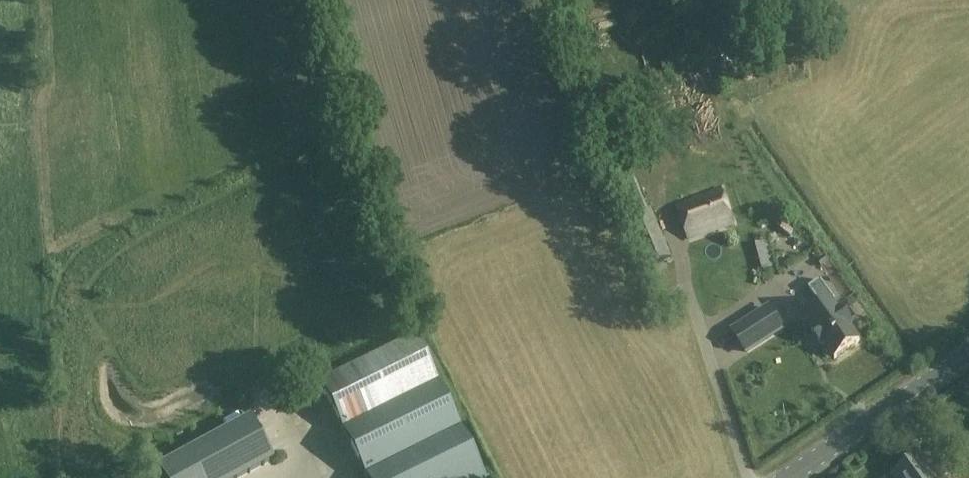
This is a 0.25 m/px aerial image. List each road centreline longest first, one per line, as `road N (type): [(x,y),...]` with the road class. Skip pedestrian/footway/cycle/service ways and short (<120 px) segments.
road 1 (unclassified): [(789,477),(968,353)]

